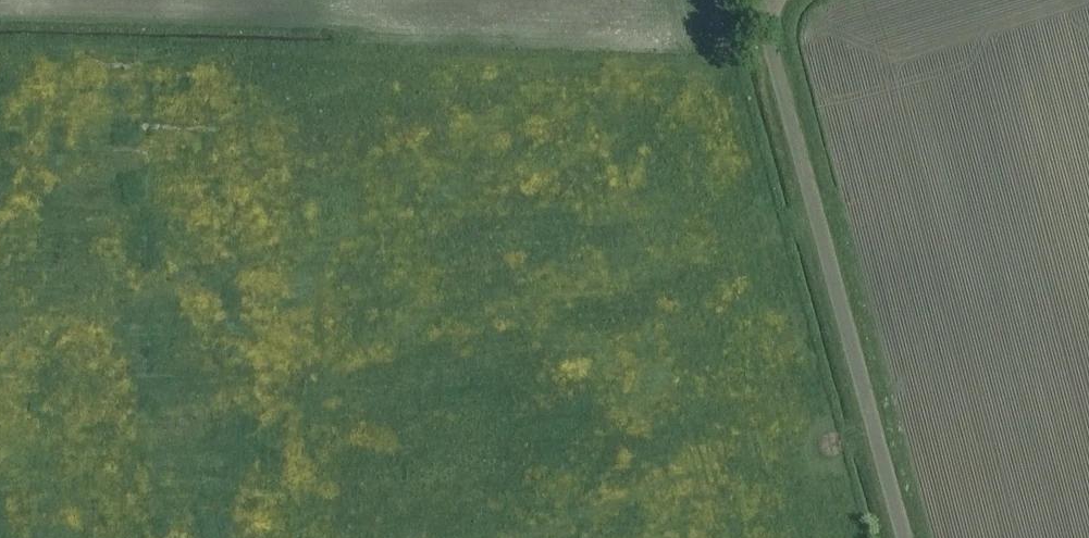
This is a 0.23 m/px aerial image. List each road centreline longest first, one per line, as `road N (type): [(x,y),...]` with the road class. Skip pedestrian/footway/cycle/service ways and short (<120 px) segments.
road 1 (unclassified): [(760,0),(903,537)]

